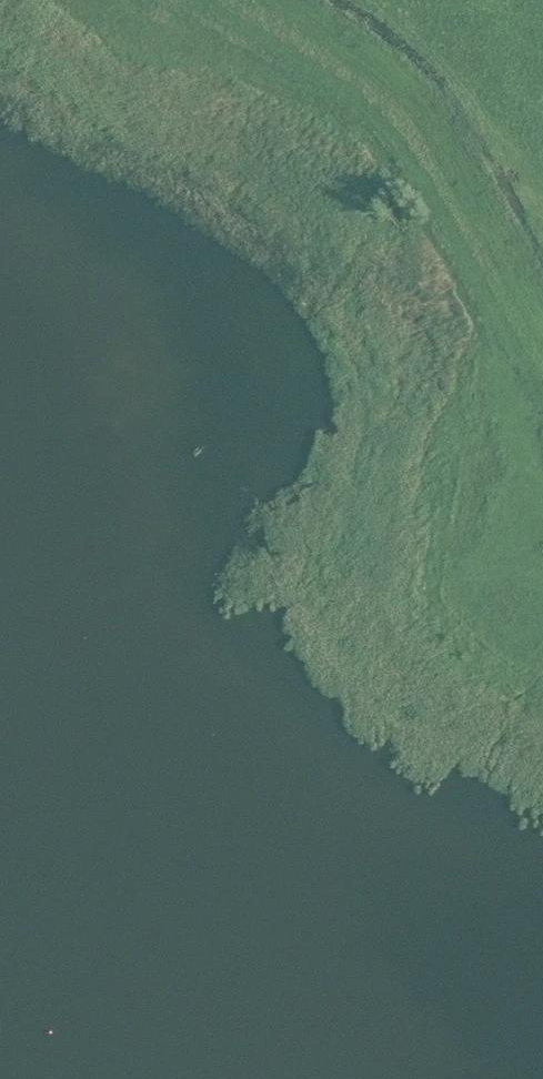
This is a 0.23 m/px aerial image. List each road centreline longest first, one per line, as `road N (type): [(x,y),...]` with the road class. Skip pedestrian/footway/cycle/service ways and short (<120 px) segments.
road 1 (track): [(257,0),(372,83),(542,401)]

